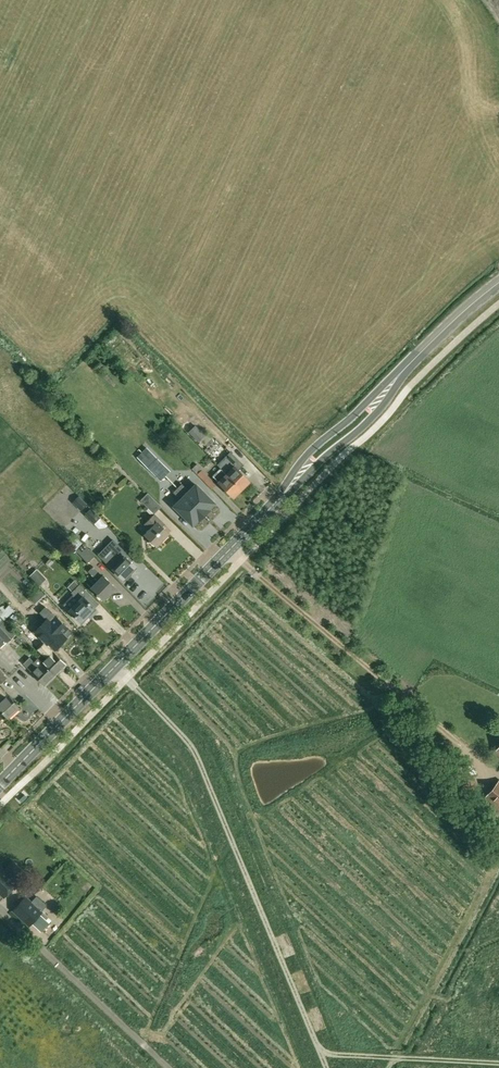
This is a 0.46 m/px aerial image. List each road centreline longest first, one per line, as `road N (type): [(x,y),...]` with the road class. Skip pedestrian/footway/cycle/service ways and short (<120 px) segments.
road 1 (secondary): [(0,786),(424,349),(498,282)]
road 2 (unclassified): [(166,1067),(0,912)]

